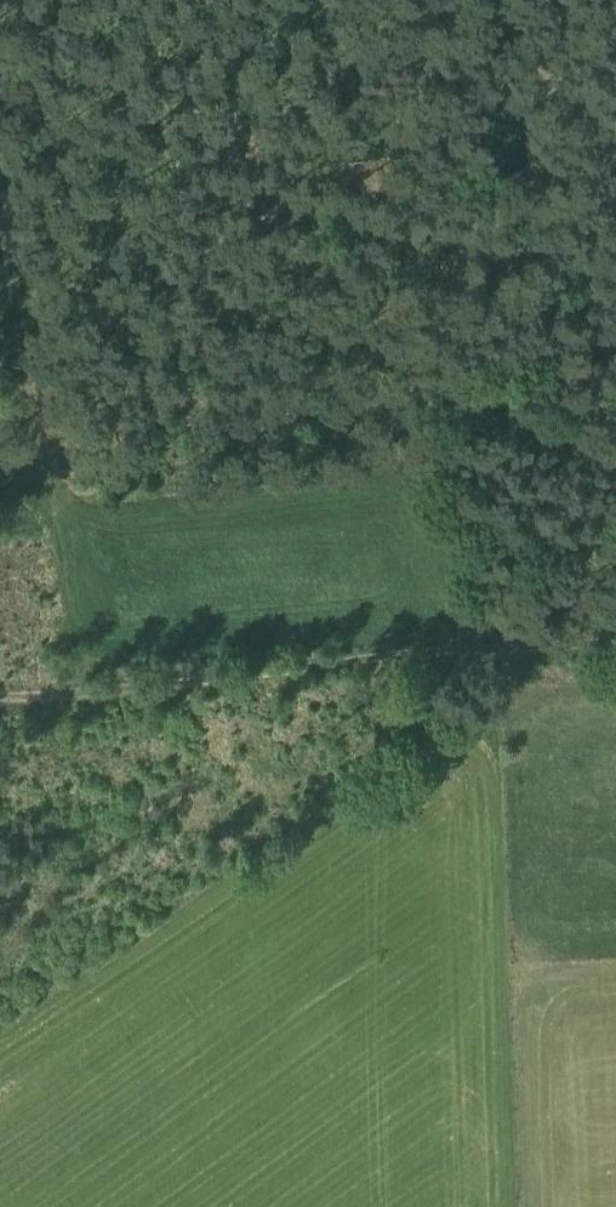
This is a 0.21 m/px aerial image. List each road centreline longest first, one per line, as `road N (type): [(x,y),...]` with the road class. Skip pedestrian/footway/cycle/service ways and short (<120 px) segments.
road 1 (track): [(0,693),(615,637)]
road 2 (track): [(0,251),(76,687)]

